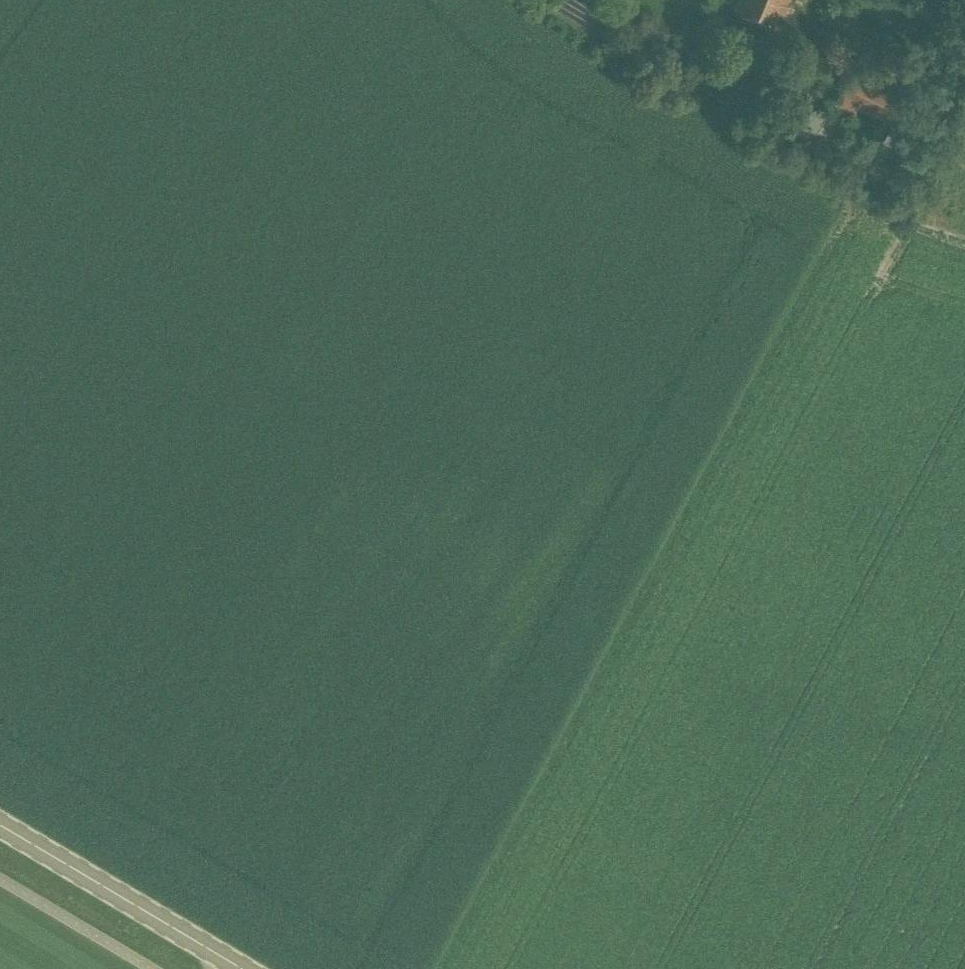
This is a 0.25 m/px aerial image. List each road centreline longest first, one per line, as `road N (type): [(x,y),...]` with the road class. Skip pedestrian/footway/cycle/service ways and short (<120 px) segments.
road 1 (secondary): [(243,968),(0,825)]

